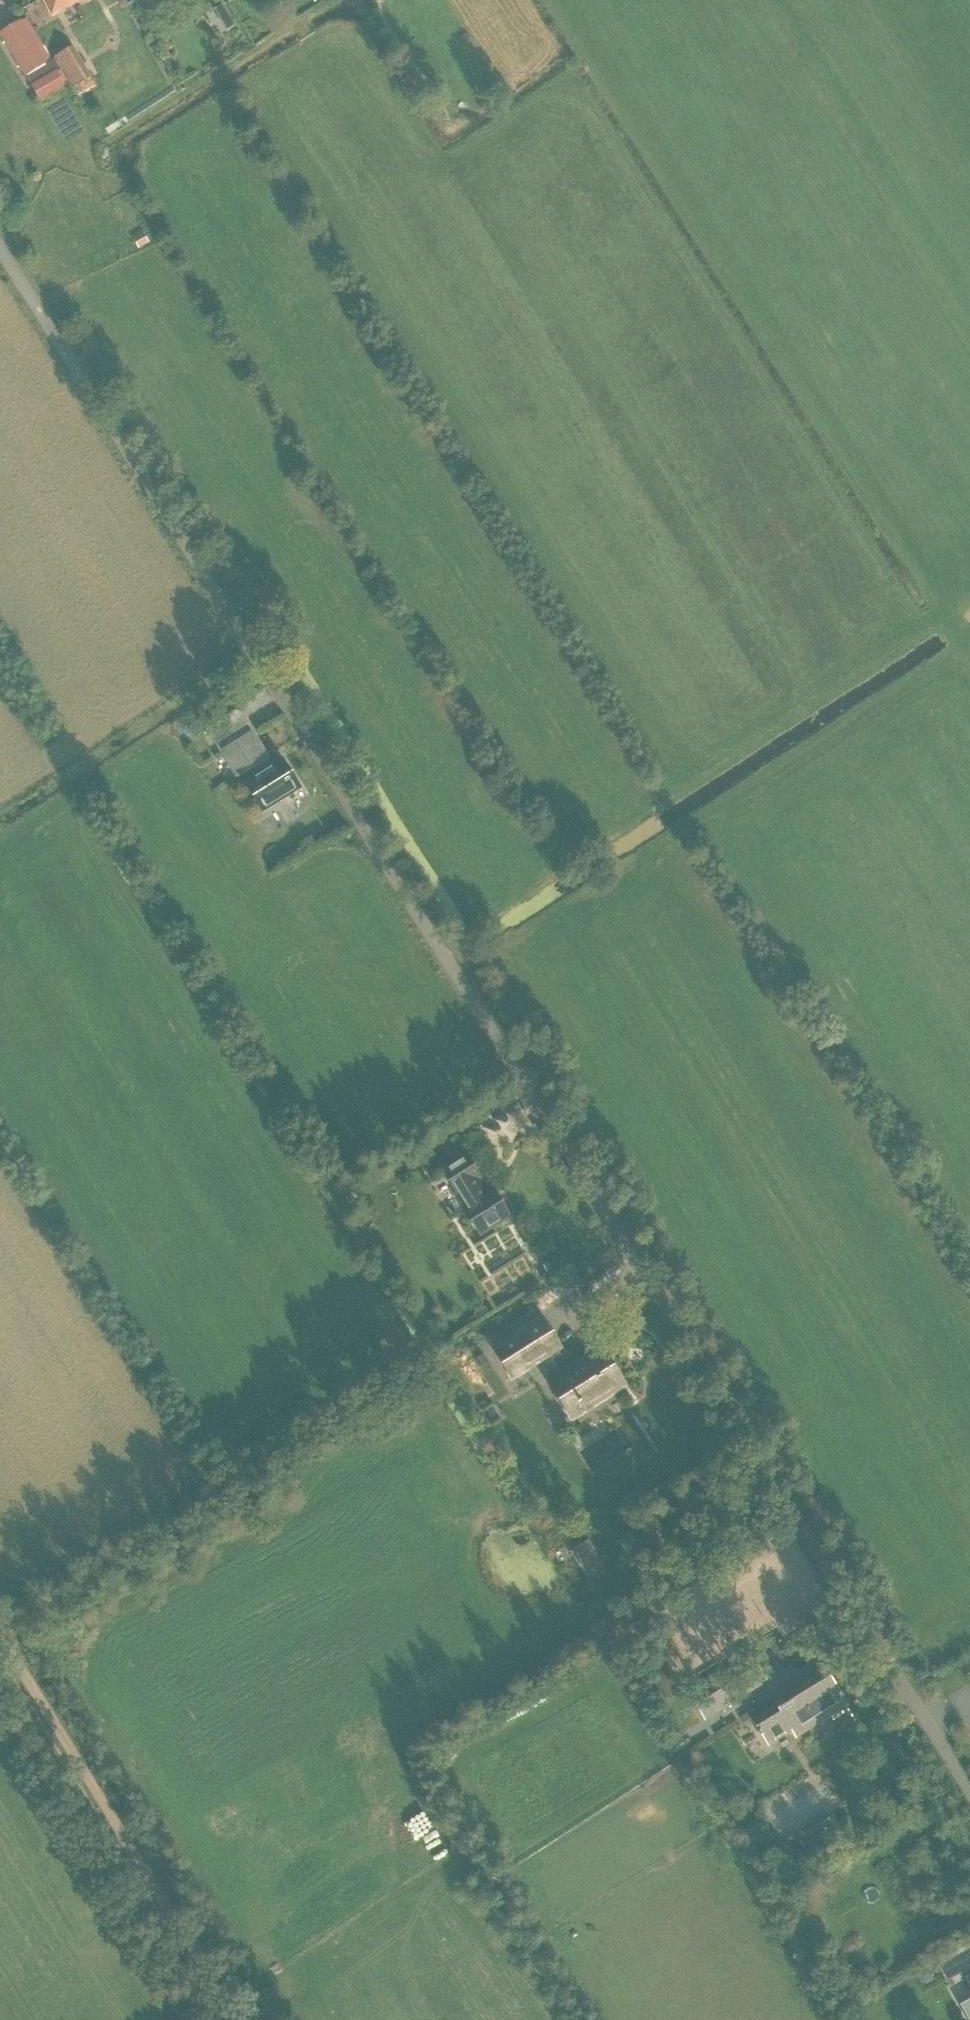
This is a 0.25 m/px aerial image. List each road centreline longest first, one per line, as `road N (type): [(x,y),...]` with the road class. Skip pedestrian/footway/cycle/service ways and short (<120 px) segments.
road 1 (unclassified): [(969,1792),(0,248)]
road 2 (track): [(237,2019),(0,1638)]

